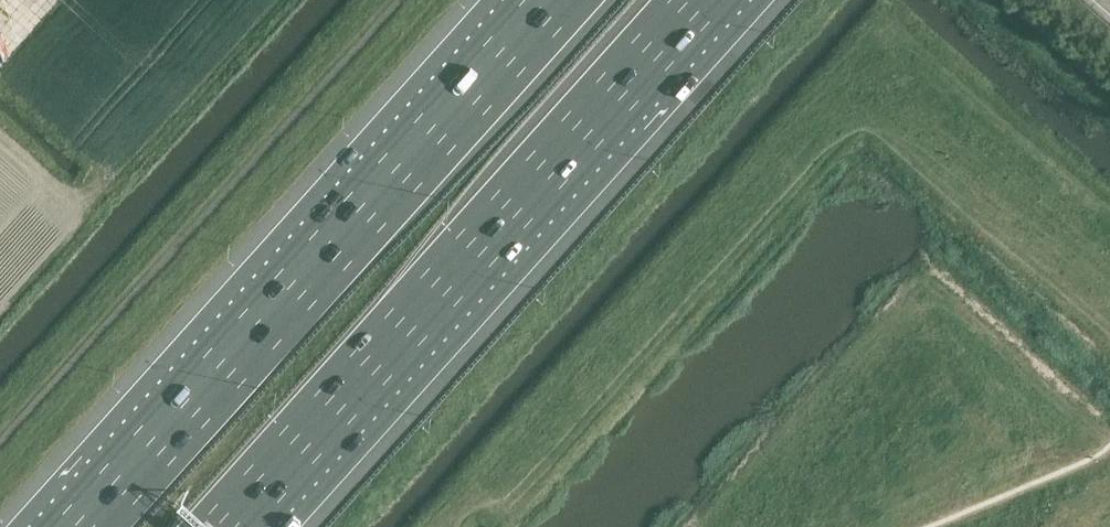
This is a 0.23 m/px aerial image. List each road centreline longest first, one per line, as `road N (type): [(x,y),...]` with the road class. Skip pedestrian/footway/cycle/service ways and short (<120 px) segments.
road 1 (motorway): [(554,0),(81,526)]
road 2 (motorway): [(225,526),(698,0)]

